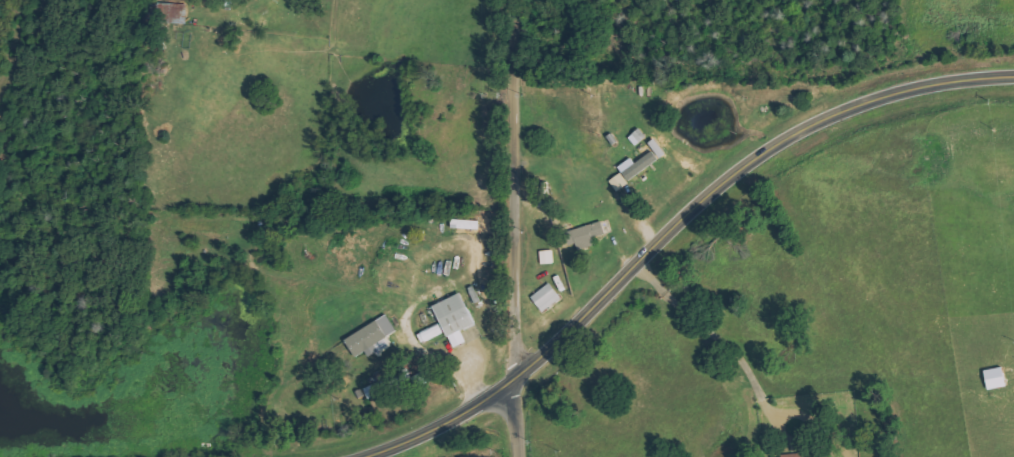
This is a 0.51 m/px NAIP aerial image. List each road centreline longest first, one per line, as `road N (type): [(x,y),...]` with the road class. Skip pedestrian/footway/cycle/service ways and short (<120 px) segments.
road 1 (secondary): [(356,456),(408,439),(515,381),(737,164),(898,95),(979,74),(1013,74)]
road 2 (residential): [(515,381),(510,0)]

